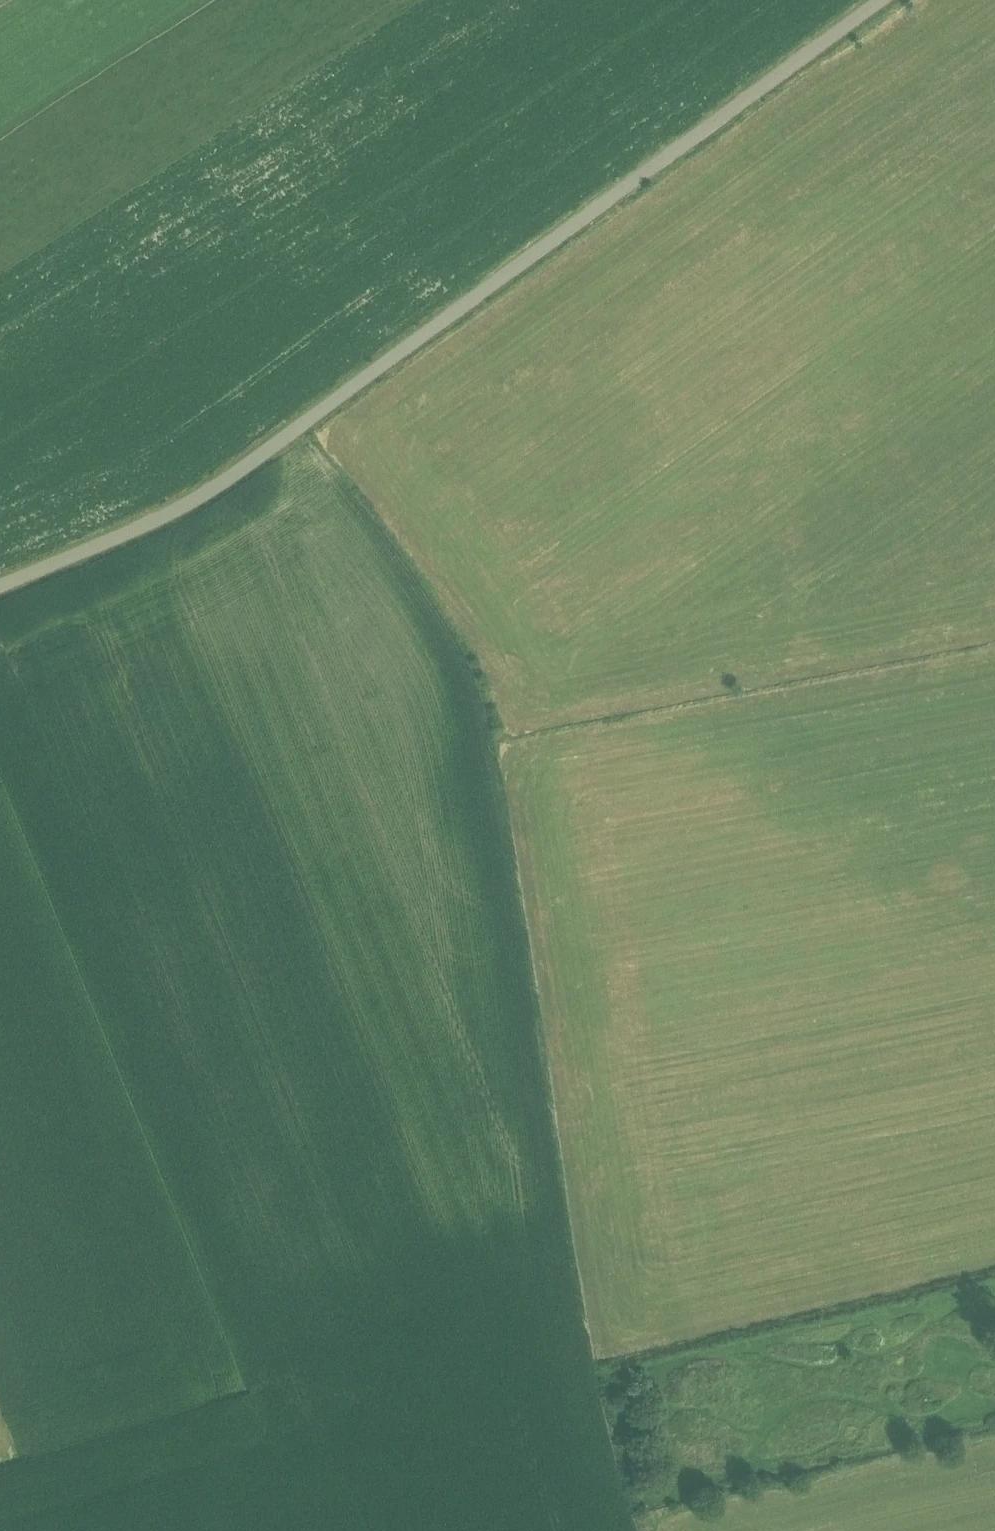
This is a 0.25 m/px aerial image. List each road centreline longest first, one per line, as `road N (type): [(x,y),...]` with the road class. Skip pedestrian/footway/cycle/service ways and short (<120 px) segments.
road 1 (unclassified): [(0,585),(211,489),(881,0)]

